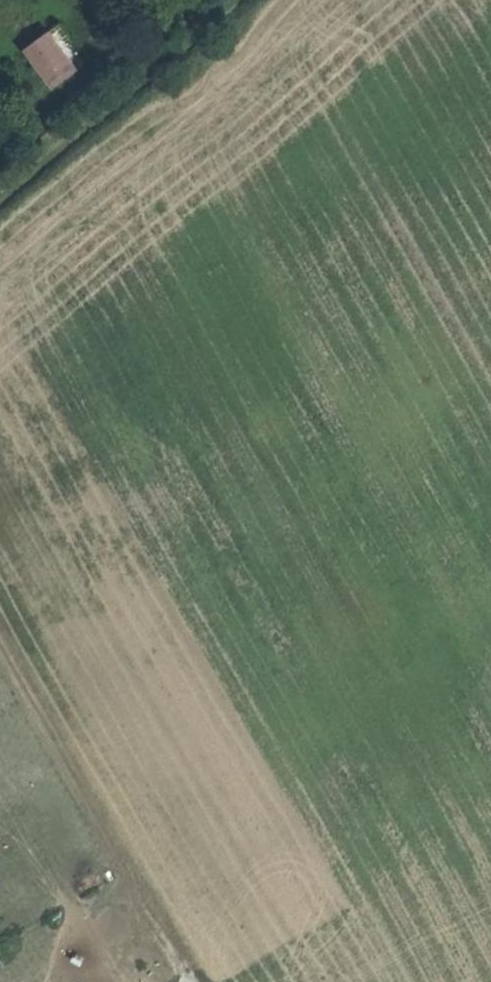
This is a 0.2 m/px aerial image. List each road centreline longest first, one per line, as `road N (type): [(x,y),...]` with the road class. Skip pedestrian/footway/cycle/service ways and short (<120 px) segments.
road 1 (track): [(181,981),(0,651)]
road 2 (track): [(233,0),(0,197)]

